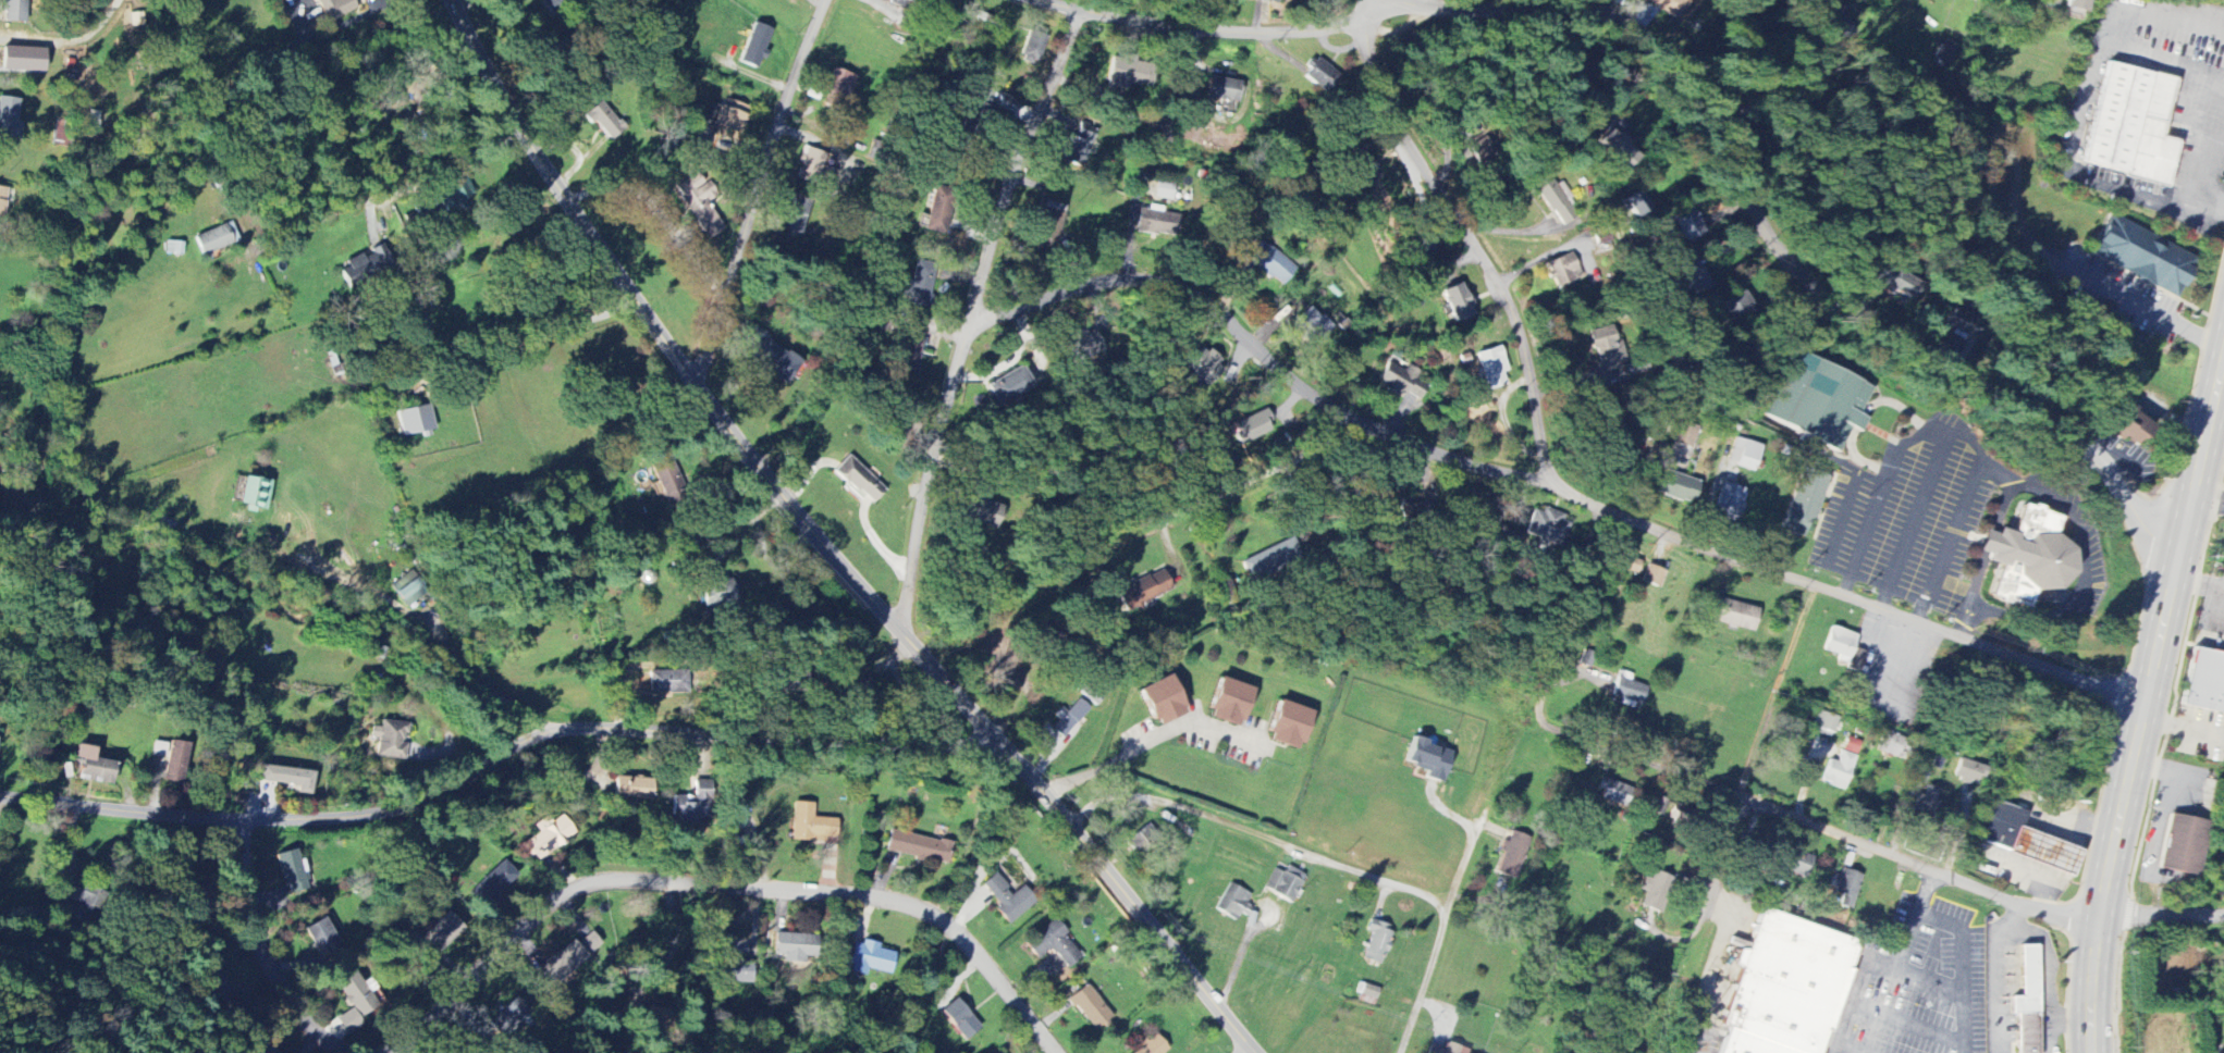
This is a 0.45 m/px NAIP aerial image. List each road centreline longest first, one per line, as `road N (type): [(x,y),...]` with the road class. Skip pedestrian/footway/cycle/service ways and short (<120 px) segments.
road 1 (tertiary): [(1256,1052),(767,479),(565,196),(454,0)]
road 2 (residential): [(2163,591),(2116,483),(2065,433),(1865,334),(1802,275),(1697,87),(1651,41),(1565,9),(1437,10),(1394,0)]
road 3 (residential): [(0,796),(157,815),(358,818),(413,803),(558,728),(999,751)]
road 4 (residential): [(1055,1052),(971,950),(926,915),(853,895),(619,882),(551,904),(409,1040),(358,1052)]
road 5 (primary): [(2089,1052),(2094,925),(2163,591),(2223,350)]
road 6 (residential): [(898,631),(936,445),(993,234),(1086,17)]
road 7 (residential): [(2140,706),(1539,483)]
road 8 (residential): [(1539,483),(1348,419),(1314,400),(1203,302),(1162,281),(1098,280),(967,330)]
road 9 (residential): [(916,652),(1094,549),(1377,432)]
road 10 (residential): [(1539,483),(1534,395),(1511,313),(1396,133),(1361,25)]
road 11 (residential): [(1452,905),(1157,800),(1115,794),(1066,829)]
road 12 (residential): [(695,380),(825,0)]
road 13 (residential): [(2094,925),(1736,797)]
road 14 (residential): [(1032,0),(1086,17),(1202,34),(1361,25),(1378,0)]
road 15 (residential): [(1561,628),(1524,722),(1736,797)]
road 16 (residential): [(359,1052),(311,1031),(267,961),(242,879),(247,819)]
road 17 (residential): [(1736,797),(1815,585)]
road 18 (residential): [(1405,1052),(1452,905)]
road 19 (residential): [(1699,922),(1736,797)]
road 20 (residential): [(2223,917),(2096,919)]

